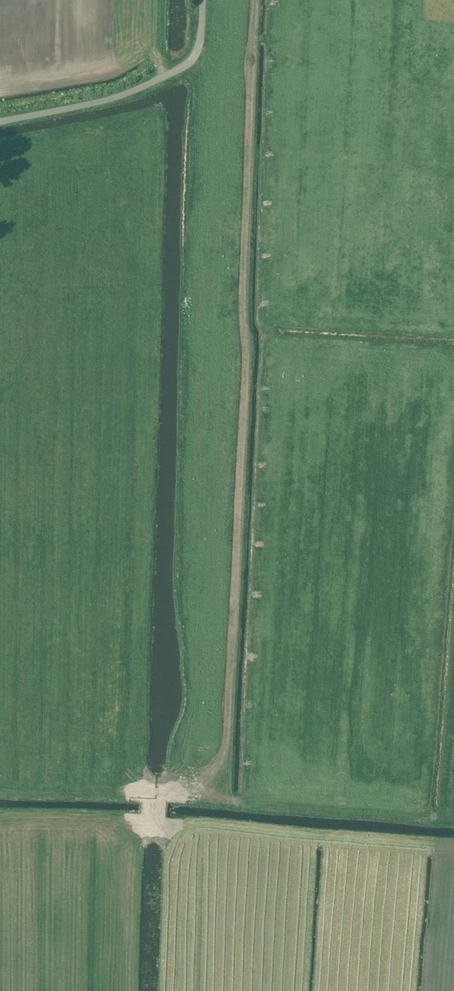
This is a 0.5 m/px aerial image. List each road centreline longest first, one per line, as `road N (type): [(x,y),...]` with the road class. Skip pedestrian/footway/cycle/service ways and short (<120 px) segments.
road 1 (unclassified): [(0,128),(84,110),(188,69),(197,55),(202,0)]

